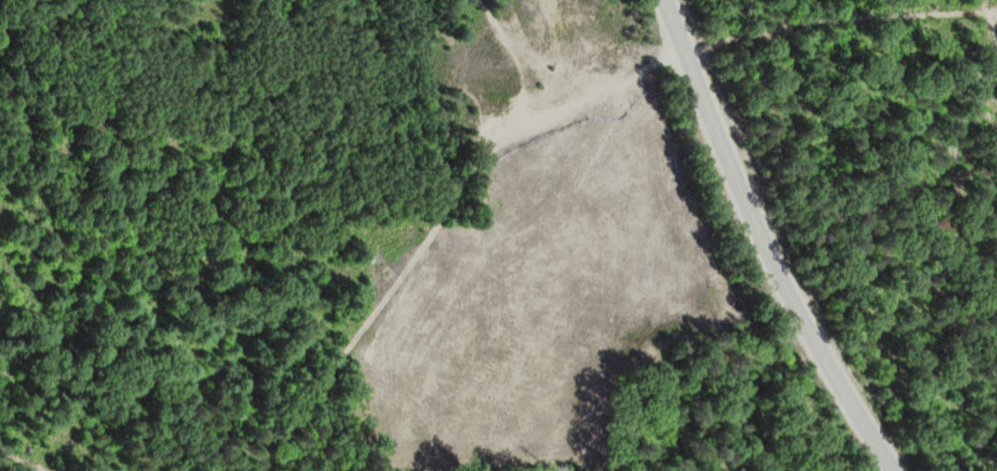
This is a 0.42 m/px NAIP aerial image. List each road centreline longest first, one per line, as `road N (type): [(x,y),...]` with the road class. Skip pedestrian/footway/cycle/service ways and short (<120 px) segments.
road 1 (track): [(296,470),(338,368),(491,150),(683,47)]
road 2 (tertiary): [(894,470),(752,218),(665,0)]
road 3 (track): [(683,47),(823,24),(996,11)]

